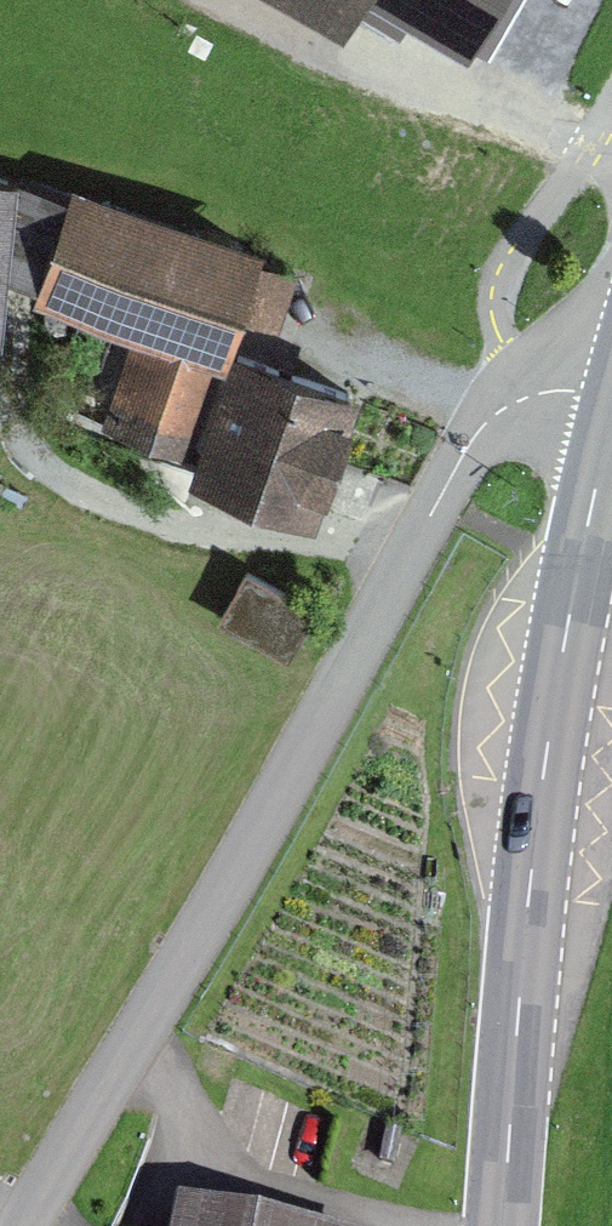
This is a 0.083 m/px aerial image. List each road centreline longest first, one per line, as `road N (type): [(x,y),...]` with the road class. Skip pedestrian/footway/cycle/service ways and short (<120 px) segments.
road 1 (residential): [(611,393),(521,399),(467,446),(258,838),(18,1225)]
road 2 (secondary): [(611,420),(543,771),(502,1225)]

